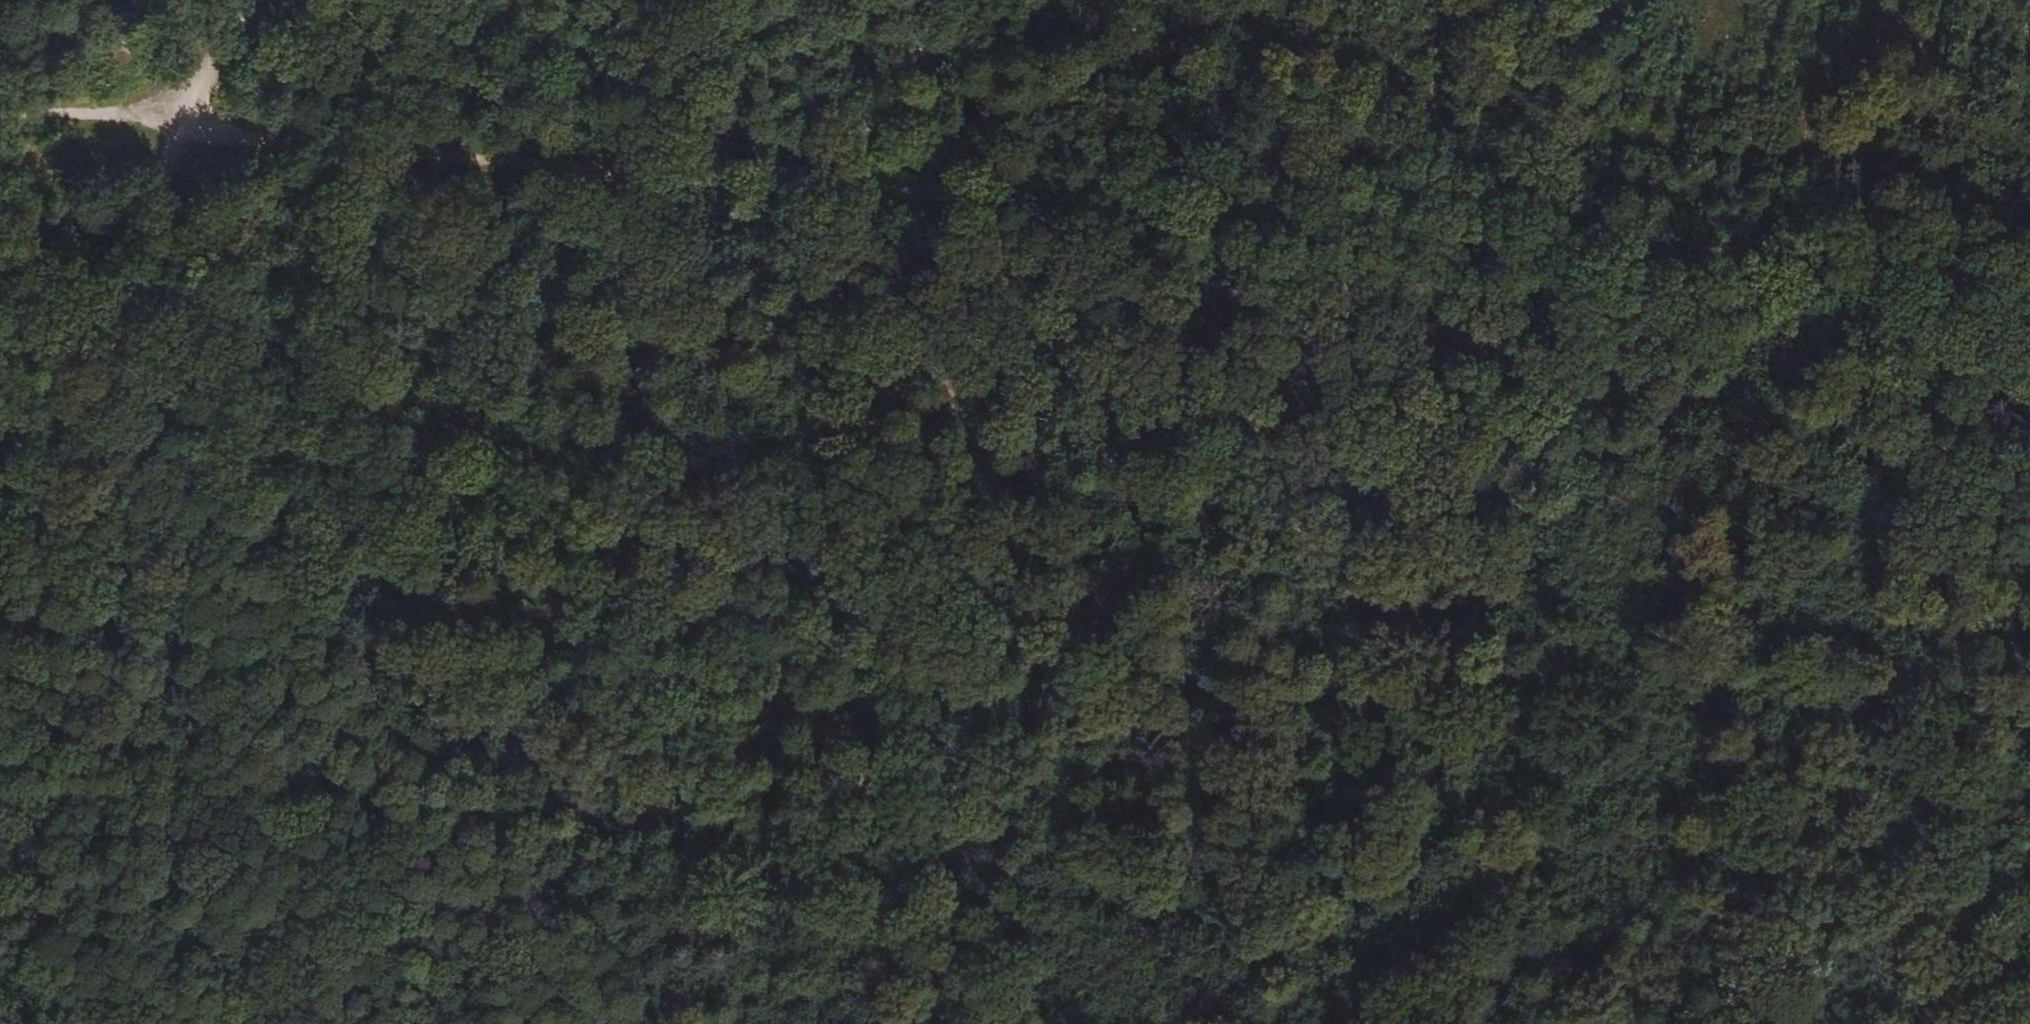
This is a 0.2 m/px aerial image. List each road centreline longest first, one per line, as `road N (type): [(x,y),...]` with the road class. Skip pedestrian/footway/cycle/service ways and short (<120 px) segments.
road 1 (track): [(182,129),(1530,252),(2029,282)]
road 2 (track): [(0,483),(182,129)]
road 3 (track): [(0,117),(182,129)]
road 4 (track): [(182,129),(250,0)]

